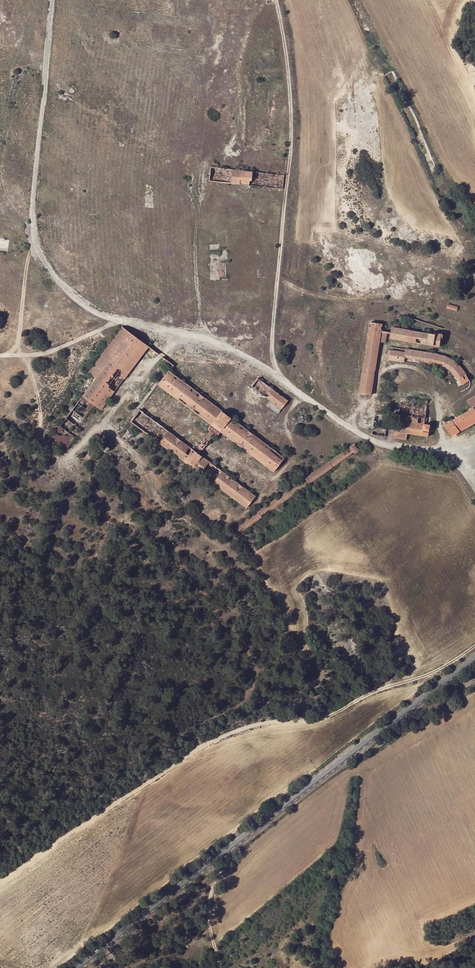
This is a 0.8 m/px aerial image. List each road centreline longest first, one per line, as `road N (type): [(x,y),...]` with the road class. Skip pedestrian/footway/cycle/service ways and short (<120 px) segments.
road 1 (tertiary): [(474,658),(77,967)]
road 2 (track): [(276,0),(291,111),(271,346),(281,379)]
road 3 (residential): [(474,481),(448,454),(374,441),(260,365),(138,320)]
road 4 (track): [(52,0),(35,245),(66,289),(91,308),(138,320)]
road 5 (track): [(61,467),(181,334)]
road 6 (track): [(0,356),(83,342),(120,320),(138,320)]

